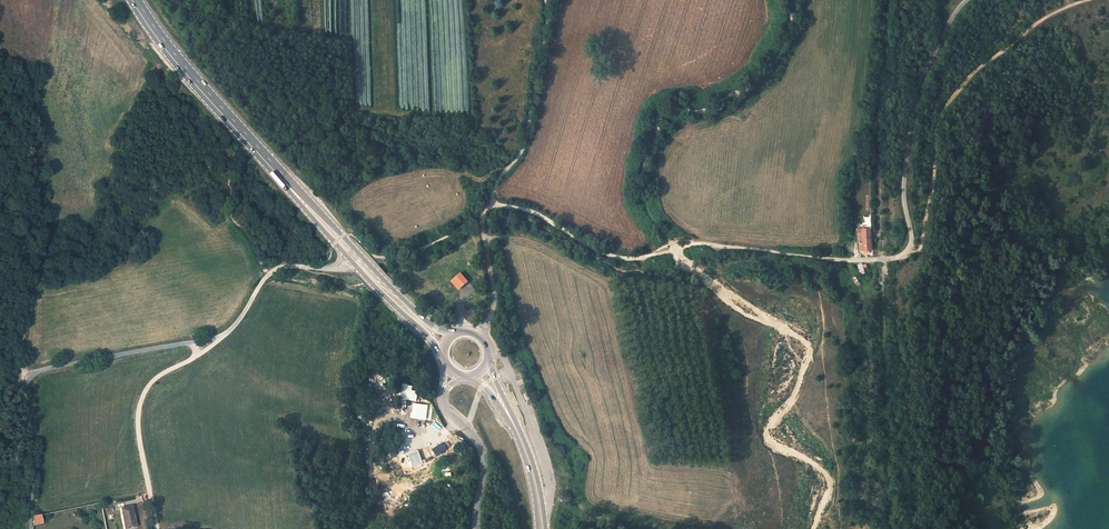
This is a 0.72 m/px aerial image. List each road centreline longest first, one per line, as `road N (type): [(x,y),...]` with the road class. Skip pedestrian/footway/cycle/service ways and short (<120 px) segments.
road 1 (unclassified): [(30,528),(27,378),(217,337)]
road 2 (primary): [(354,255),(171,55),(133,0)]
road 3 (unclassified): [(973,0),(958,9),(917,88),(904,195),(909,249),(880,259)]
road 4 (unclassified): [(156,528),(140,402),(158,376),(217,337)]
road 5 (track): [(880,259),(686,246)]
road 6 (track): [(666,253),(614,257),(534,213),(488,207)]
road 7 (unclassified): [(217,337),(272,271),(330,268),(354,255)]
road 8 (unclassified): [(477,528),(484,457),(476,438),(445,410),(443,393)]
road 9 (track): [(488,207),(494,300),(479,335)]

